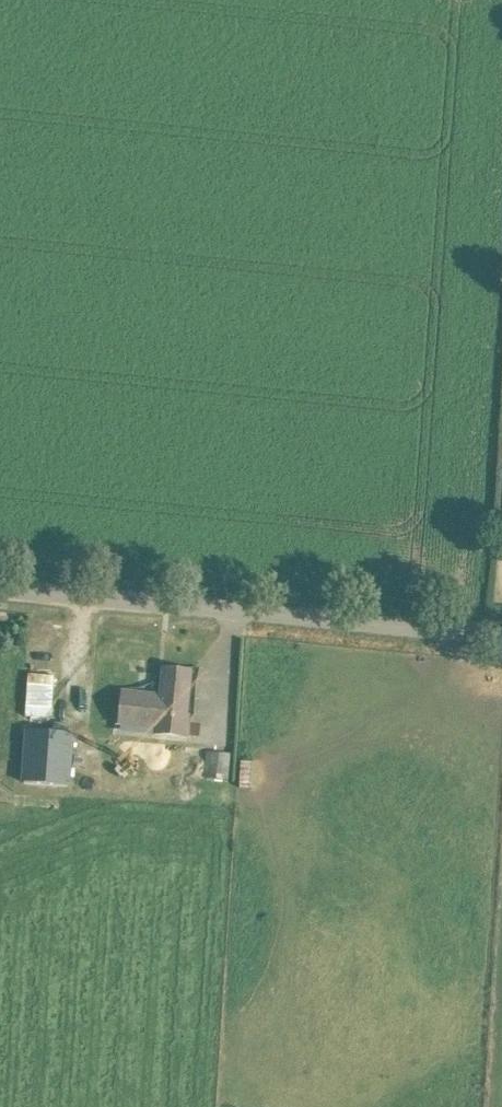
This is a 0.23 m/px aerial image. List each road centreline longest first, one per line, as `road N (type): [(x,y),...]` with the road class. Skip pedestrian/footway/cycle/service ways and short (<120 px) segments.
road 1 (unclassified): [(501,635),(0,586)]

